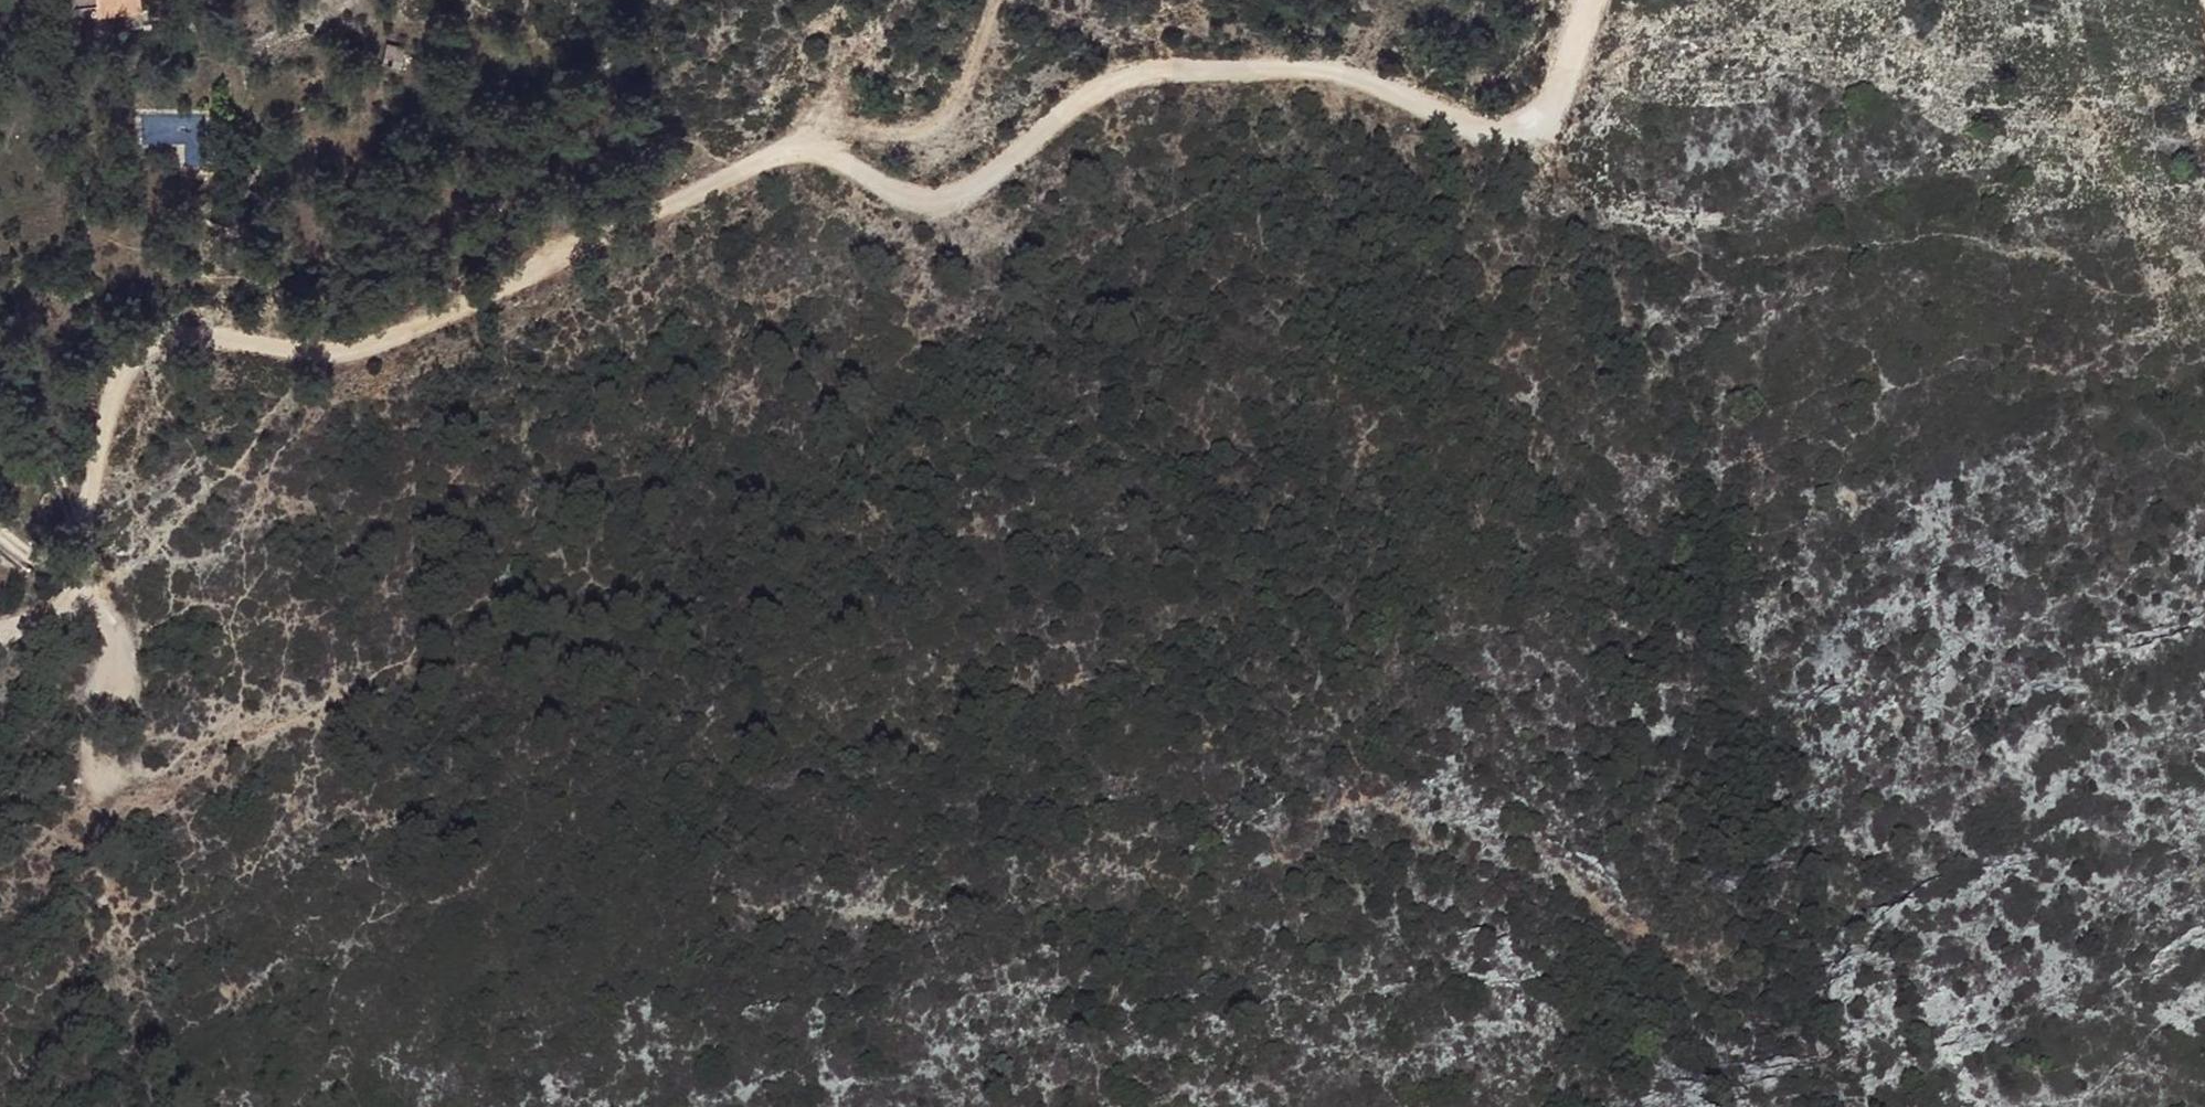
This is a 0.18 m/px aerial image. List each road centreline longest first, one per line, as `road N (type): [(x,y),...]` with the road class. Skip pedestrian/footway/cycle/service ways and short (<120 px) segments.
road 1 (track): [(1588,0),(1553,95),(1530,120),(1501,132),(1283,71),(1134,78),(1082,95),(965,193),(935,202),(900,196),(807,153),(759,160),(366,349),(312,354),(160,327),(110,390),(94,452),(99,529),(84,569)]
road 2 (track): [(1003,0),(954,98),(923,122),(863,130),(807,153)]

